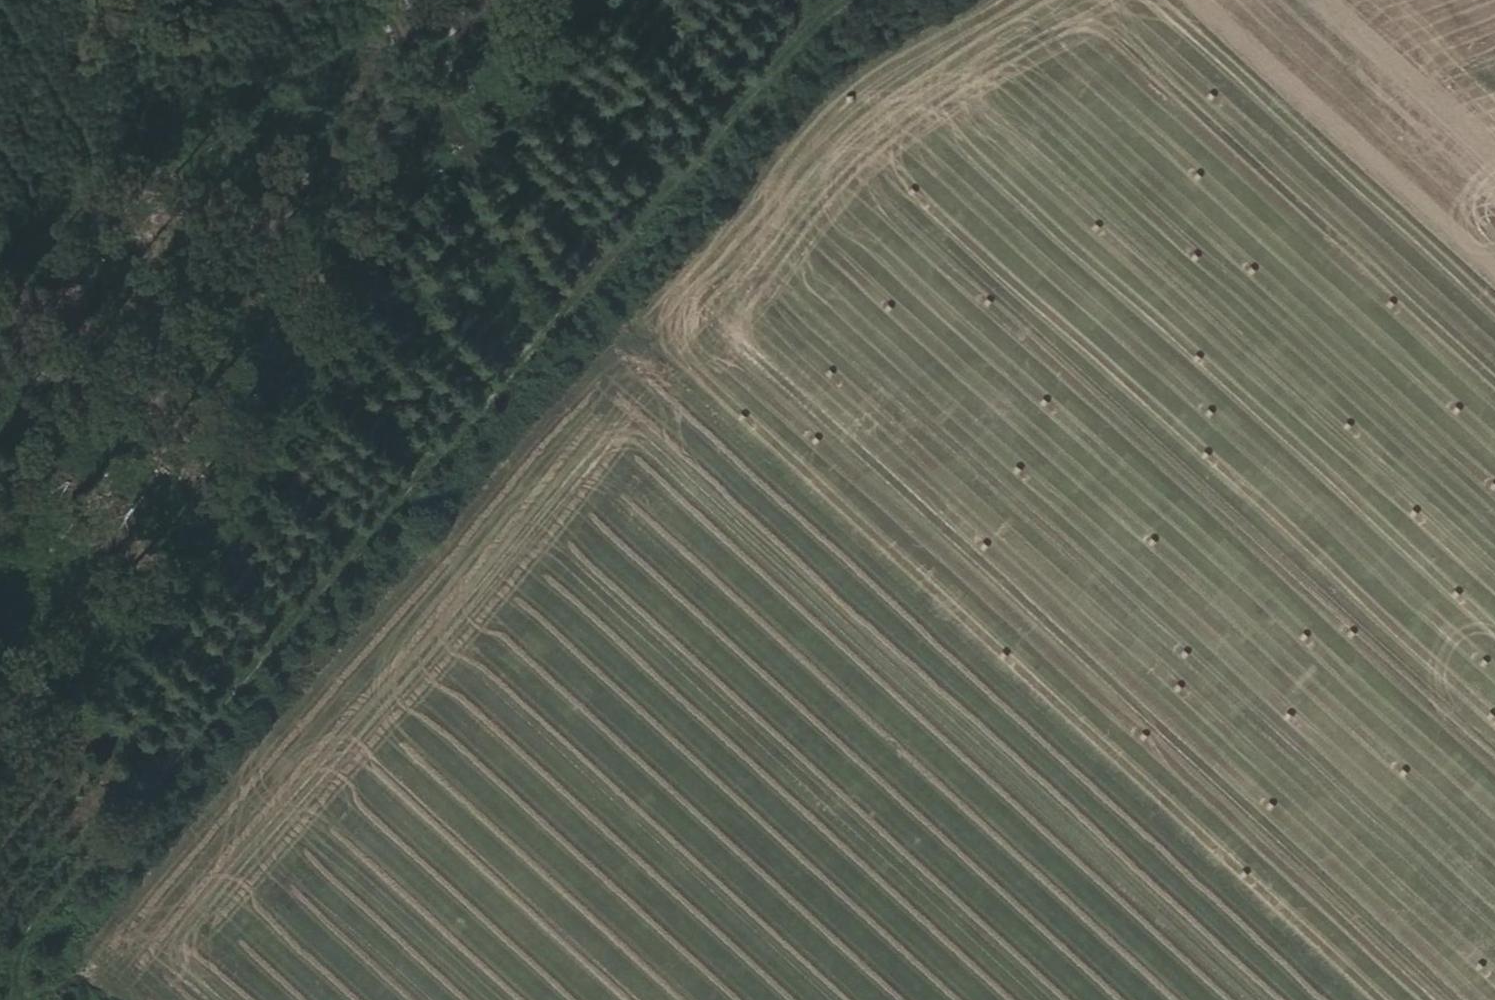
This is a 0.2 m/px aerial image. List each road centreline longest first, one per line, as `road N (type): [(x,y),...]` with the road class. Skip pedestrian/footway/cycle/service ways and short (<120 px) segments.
road 1 (track): [(29,999),(22,959),(30,924),(778,37),(841,0)]

